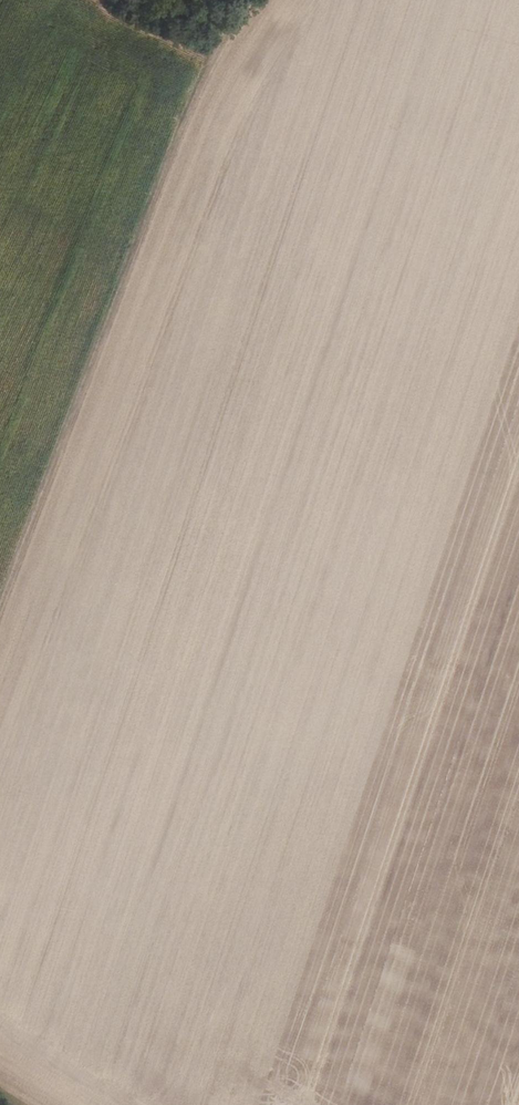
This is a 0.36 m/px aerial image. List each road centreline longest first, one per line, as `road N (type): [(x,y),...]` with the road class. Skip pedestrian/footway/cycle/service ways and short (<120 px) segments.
road 1 (track): [(247,0),(179,119),(0,567)]

